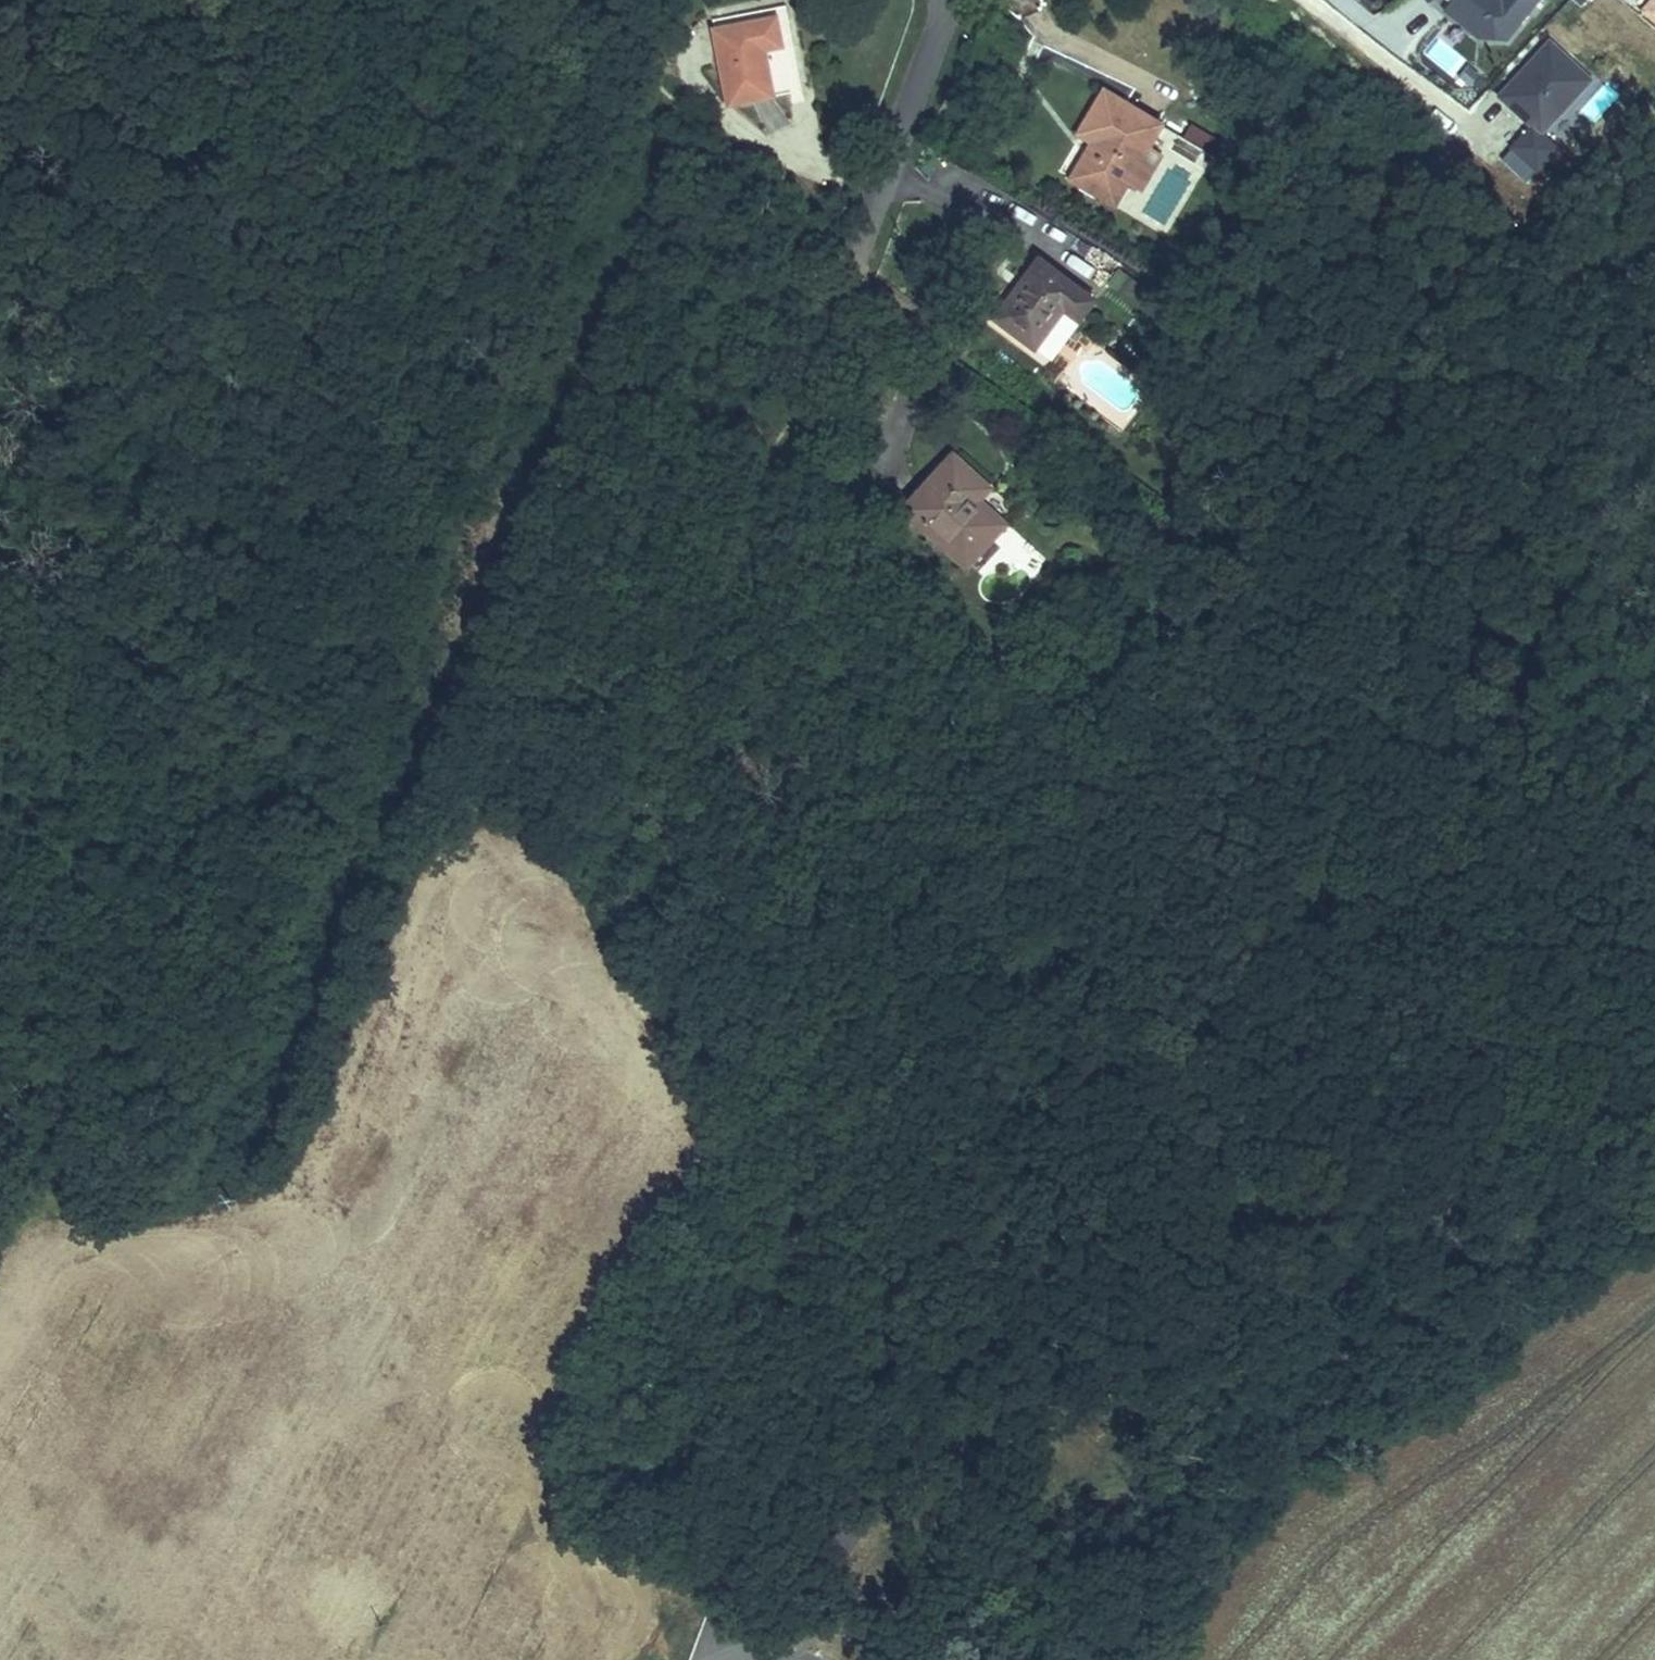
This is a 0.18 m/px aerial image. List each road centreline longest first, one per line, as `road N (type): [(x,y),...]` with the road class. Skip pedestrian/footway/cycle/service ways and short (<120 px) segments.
road 1 (residential): [(846,260),(946,0)]

